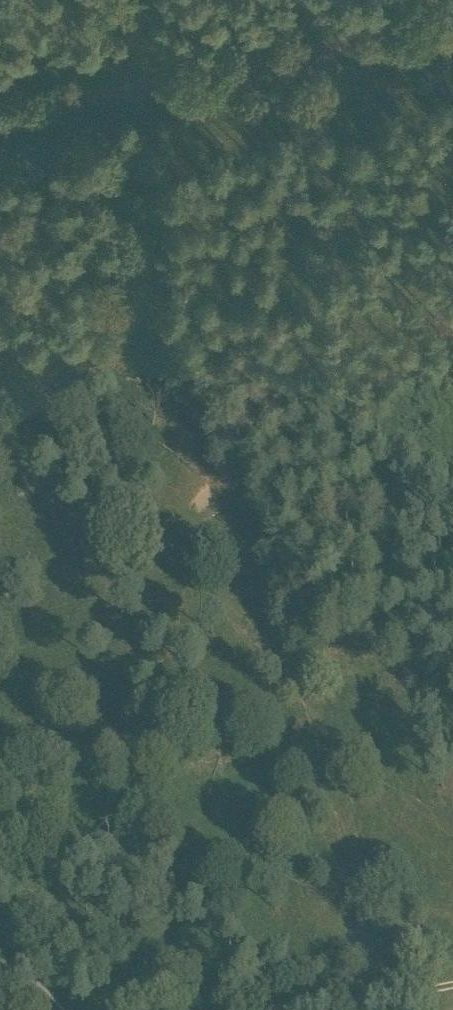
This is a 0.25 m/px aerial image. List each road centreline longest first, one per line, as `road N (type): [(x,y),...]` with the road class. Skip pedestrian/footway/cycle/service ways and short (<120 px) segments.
road 1 (track): [(406,1005),(323,675),(173,361),(154,289)]
road 2 (unclassified): [(0,106),(452,9)]

